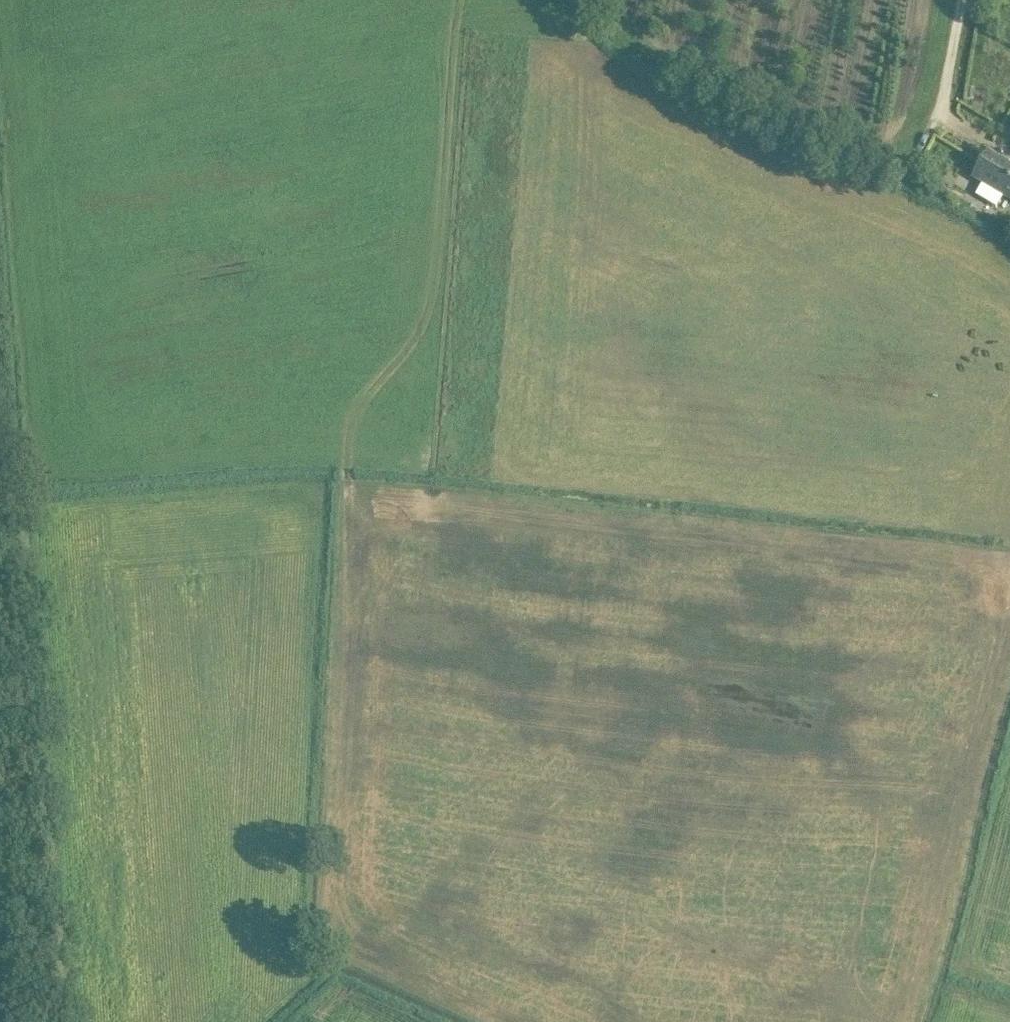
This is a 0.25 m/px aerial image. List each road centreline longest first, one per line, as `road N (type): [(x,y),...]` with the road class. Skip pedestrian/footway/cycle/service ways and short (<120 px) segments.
road 1 (track): [(0,403),(48,1021)]
road 2 (unclassified): [(966,0),(947,125)]

